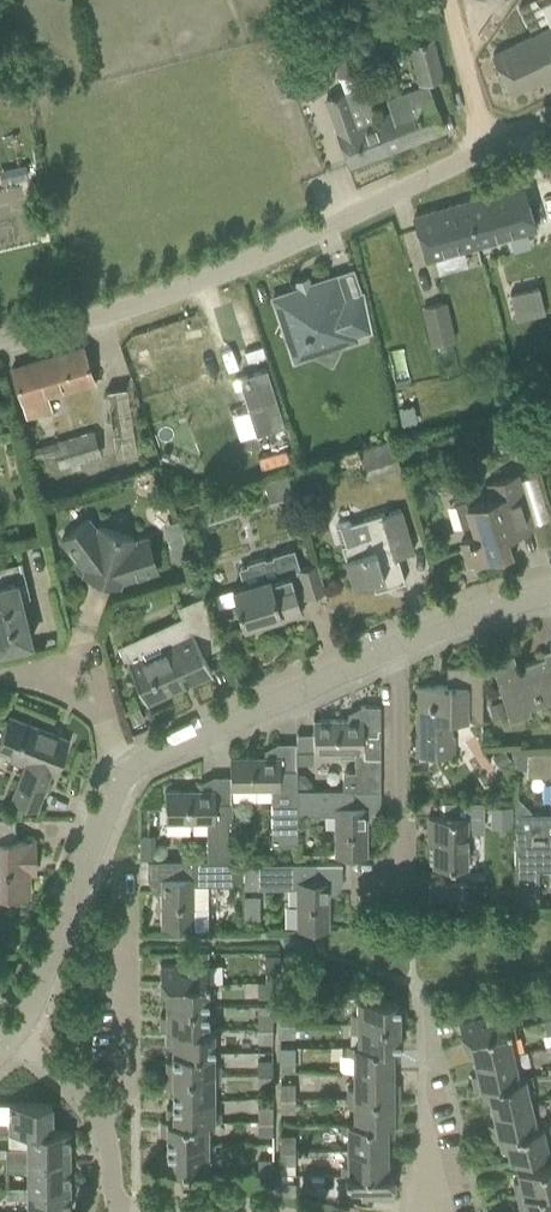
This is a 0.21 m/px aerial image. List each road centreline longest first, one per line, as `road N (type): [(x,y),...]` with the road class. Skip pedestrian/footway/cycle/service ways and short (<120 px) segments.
road 1 (unclassified): [(0,338),(92,319),(287,248),(550,117)]
road 2 (residential): [(399,651),(130,766)]
road 3 (residential): [(101,1110),(125,1080),(127,941),(122,880),(90,848)]
road 4 (residential): [(357,889),(391,889),(404,878),(399,651)]
road 5 (residential): [(433,1211),(427,998)]
road 6 (residential): [(90,848),(12,1035)]
road 7 (residential): [(0,696),(73,692),(100,708),(130,766)]
road 8 (residential): [(550,592),(399,651)]
road 9 (track): [(453,0),(488,147)]

